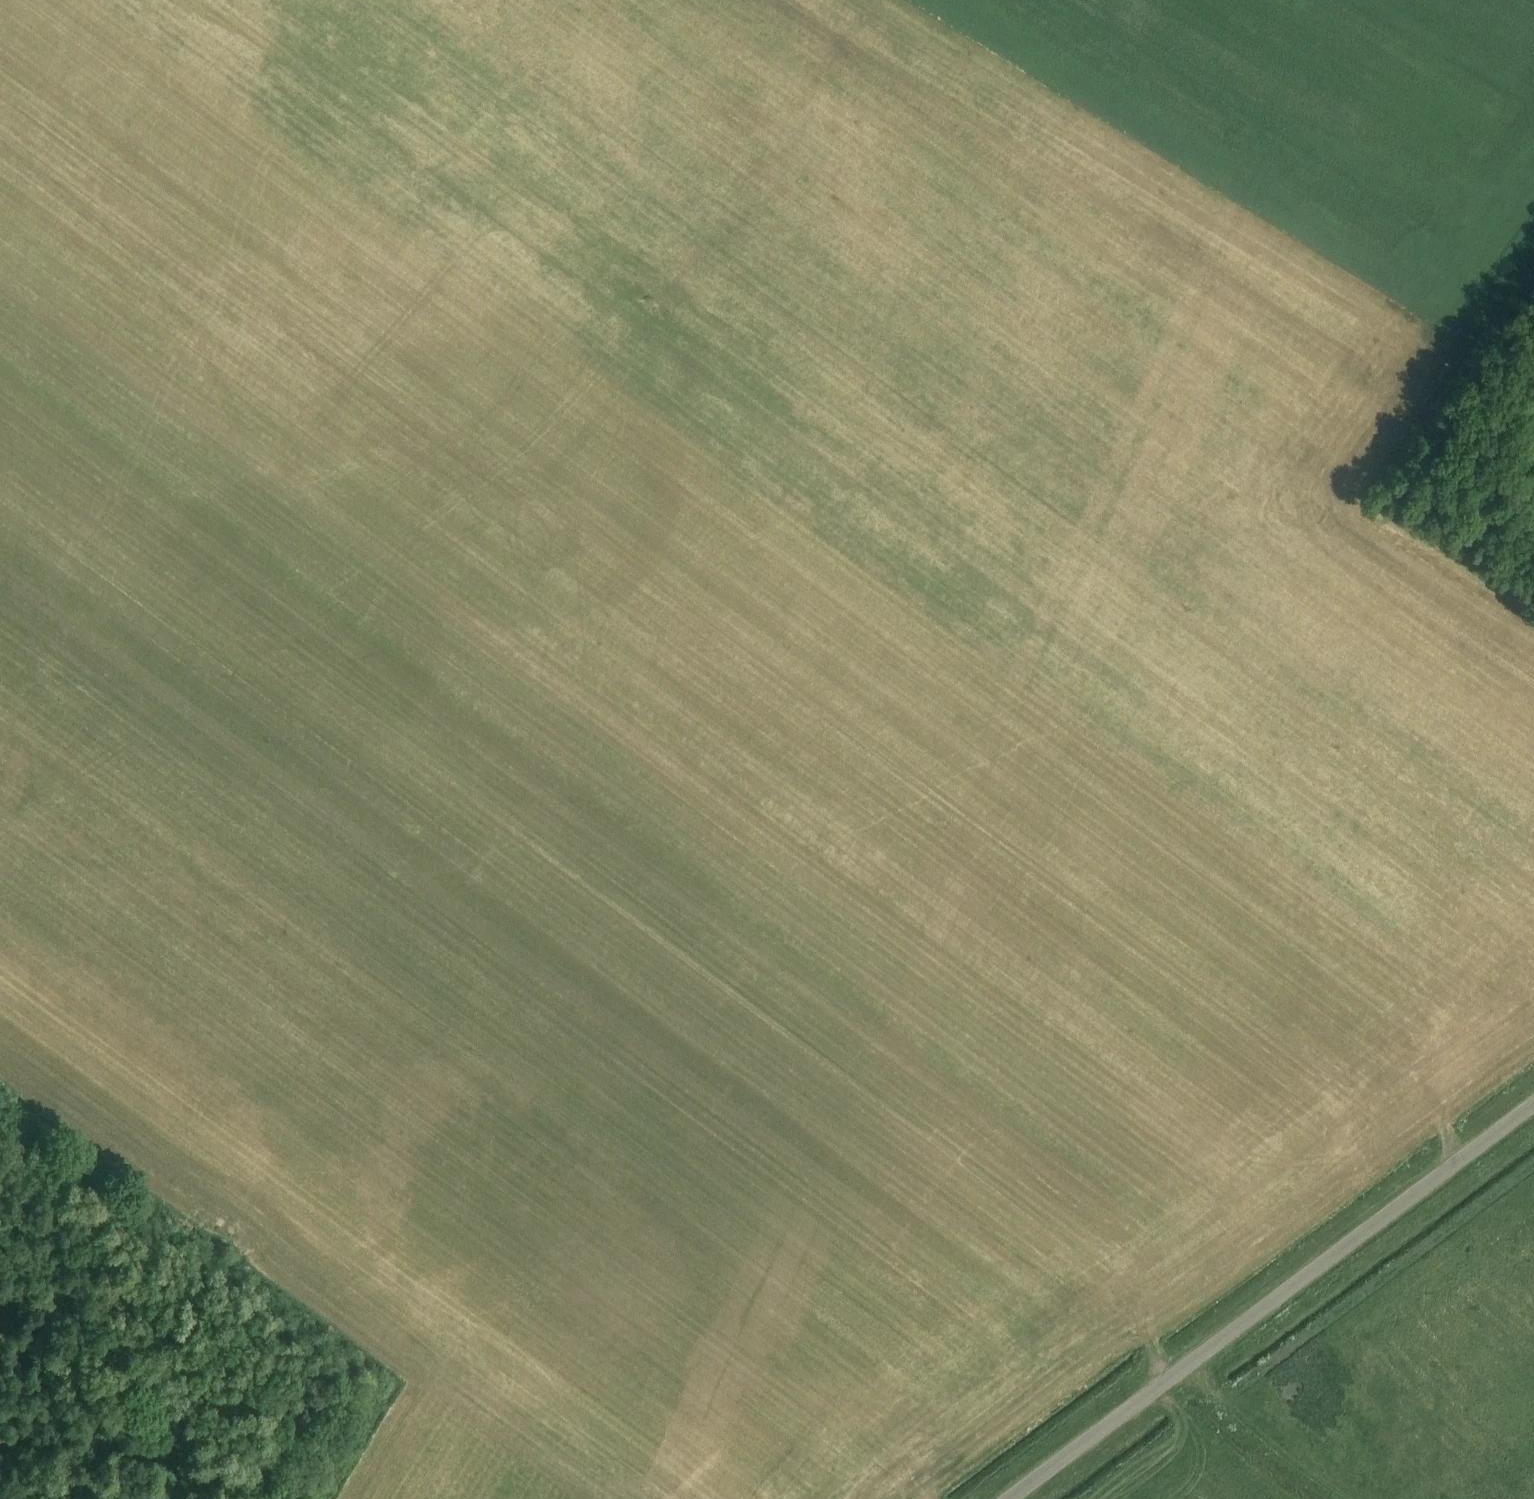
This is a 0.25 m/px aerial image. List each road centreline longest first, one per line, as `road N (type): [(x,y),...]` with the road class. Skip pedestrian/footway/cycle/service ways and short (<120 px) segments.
road 1 (unclassified): [(1011,1498),(1533,1105)]

